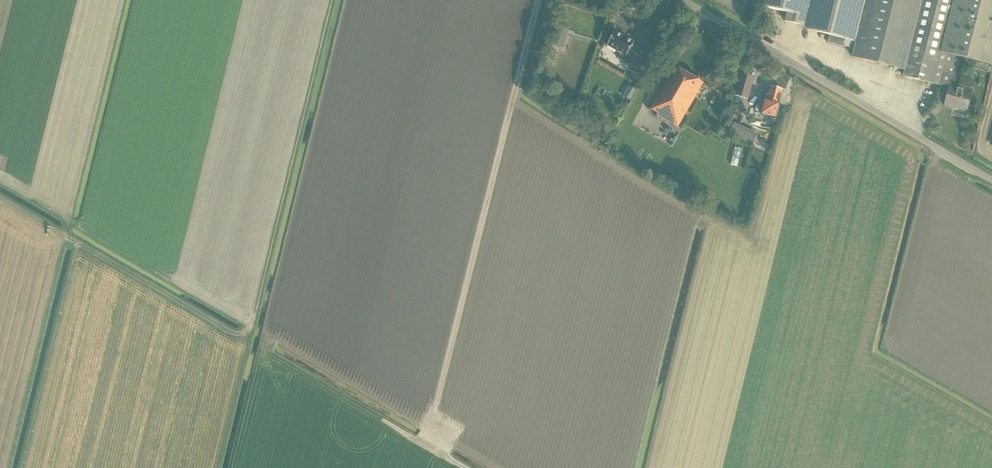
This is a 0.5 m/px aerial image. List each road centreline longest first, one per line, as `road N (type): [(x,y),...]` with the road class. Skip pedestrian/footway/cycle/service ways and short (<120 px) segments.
road 1 (unclassified): [(686,0),(991,178)]

